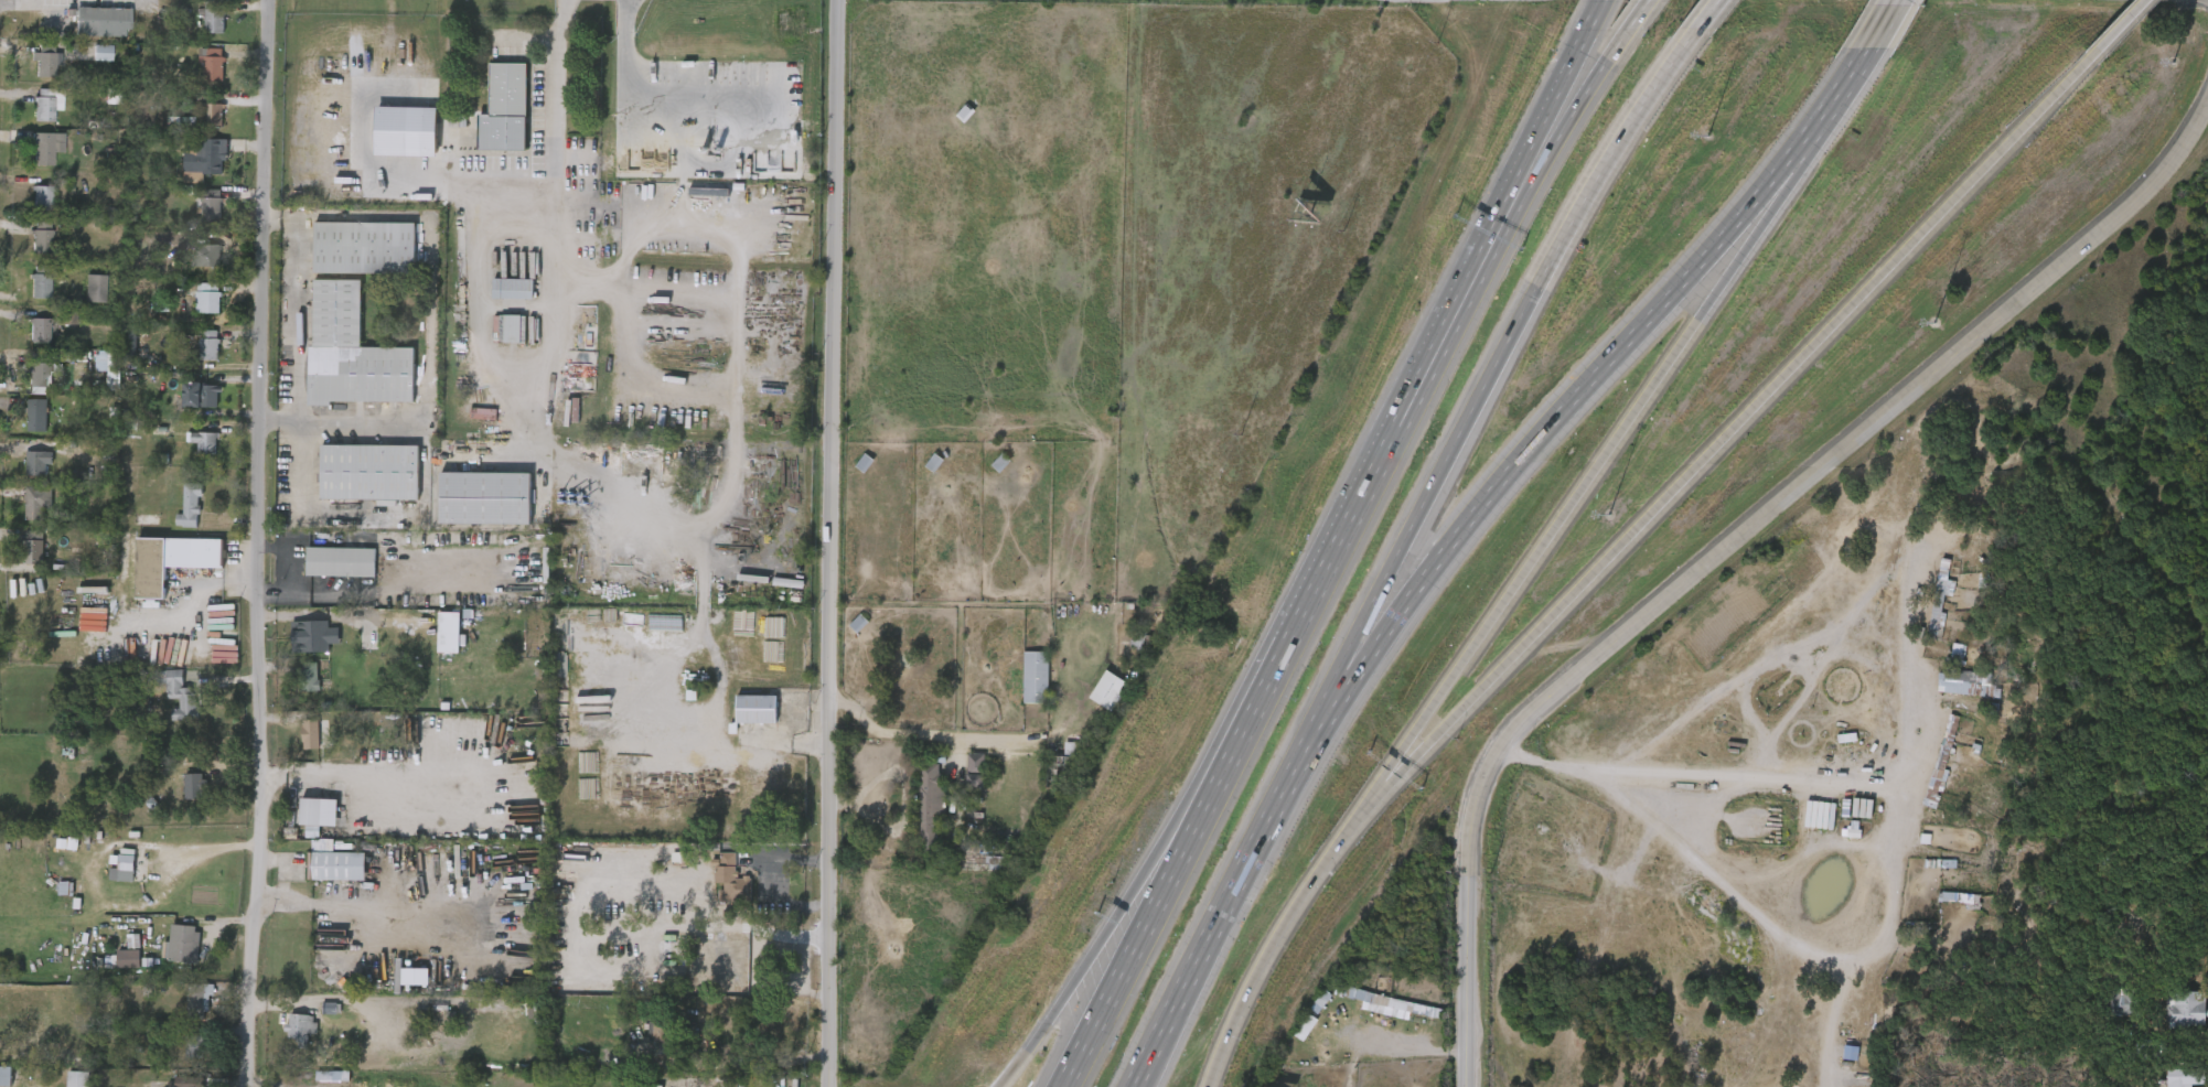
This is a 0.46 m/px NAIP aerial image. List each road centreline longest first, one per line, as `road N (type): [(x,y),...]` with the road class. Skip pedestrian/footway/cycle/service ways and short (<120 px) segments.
road 1 (tertiary): [(1461,1086),(1462,829),(1479,769),(1528,711),(2158,170),(2207,92)]
road 2 (residential): [(277,0),(250,218),(246,767),(253,846),(268,903),(257,1086)]
road 3 (secondary): [(837,0),(828,1041)]
road 4 (motorway): [(1430,738),(2101,50)]
road 5 (motorway): [(1337,547),(1062,1086)]
road 6 (motorway): [(1435,561),(1833,117)]
road 7 (motorway): [(1401,545),(1583,201),(1697,29)]
road 8 (motorway): [(1417,724),(1738,257)]
road 9 (motorway): [(1578,45),(1390,416),(1352,515)]
road 10 (motorway): [(1605,65),(1352,515)]
road 11 (motorway): [(1337,547),(1271,635),(1121,907)]
road 12 (motorway): [(1135,1086),(1296,764)]
road 13 (motorway): [(1205,1086),(1266,948),(1384,781)]
road 14 (motorway): [(1296,764),(1435,561)]
road 15 (motorway): [(1296,764),(1401,545)]
road 16 (motorway): [(1121,907),(998,1086)]
road 17 (motorway): [(1738,257),(1833,117)]

